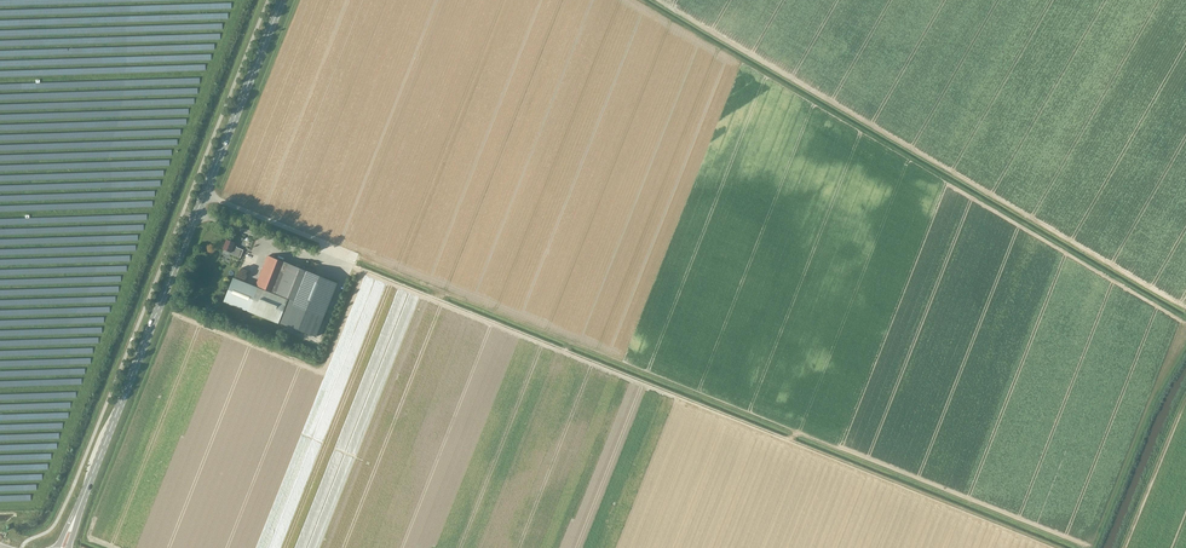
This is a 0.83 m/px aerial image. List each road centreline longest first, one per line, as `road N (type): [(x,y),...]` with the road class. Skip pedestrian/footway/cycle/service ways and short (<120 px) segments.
road 1 (primary): [(76,515),(282,0)]

